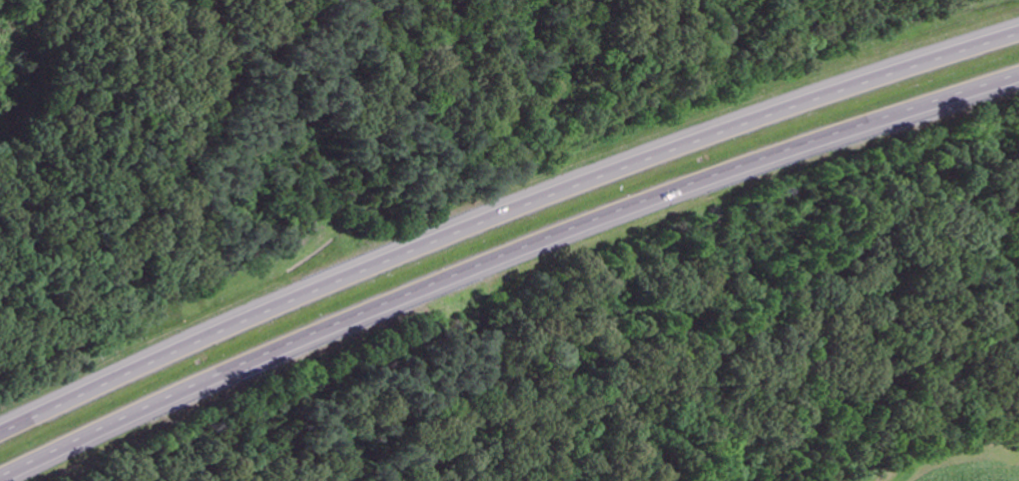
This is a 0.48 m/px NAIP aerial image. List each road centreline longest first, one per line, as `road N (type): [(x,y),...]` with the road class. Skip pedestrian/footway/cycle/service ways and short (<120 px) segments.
road 1 (motorway): [(0,479),(540,243),(1018,76)]
road 2 (motorway): [(1018,29),(524,200),(189,340),(0,429)]

